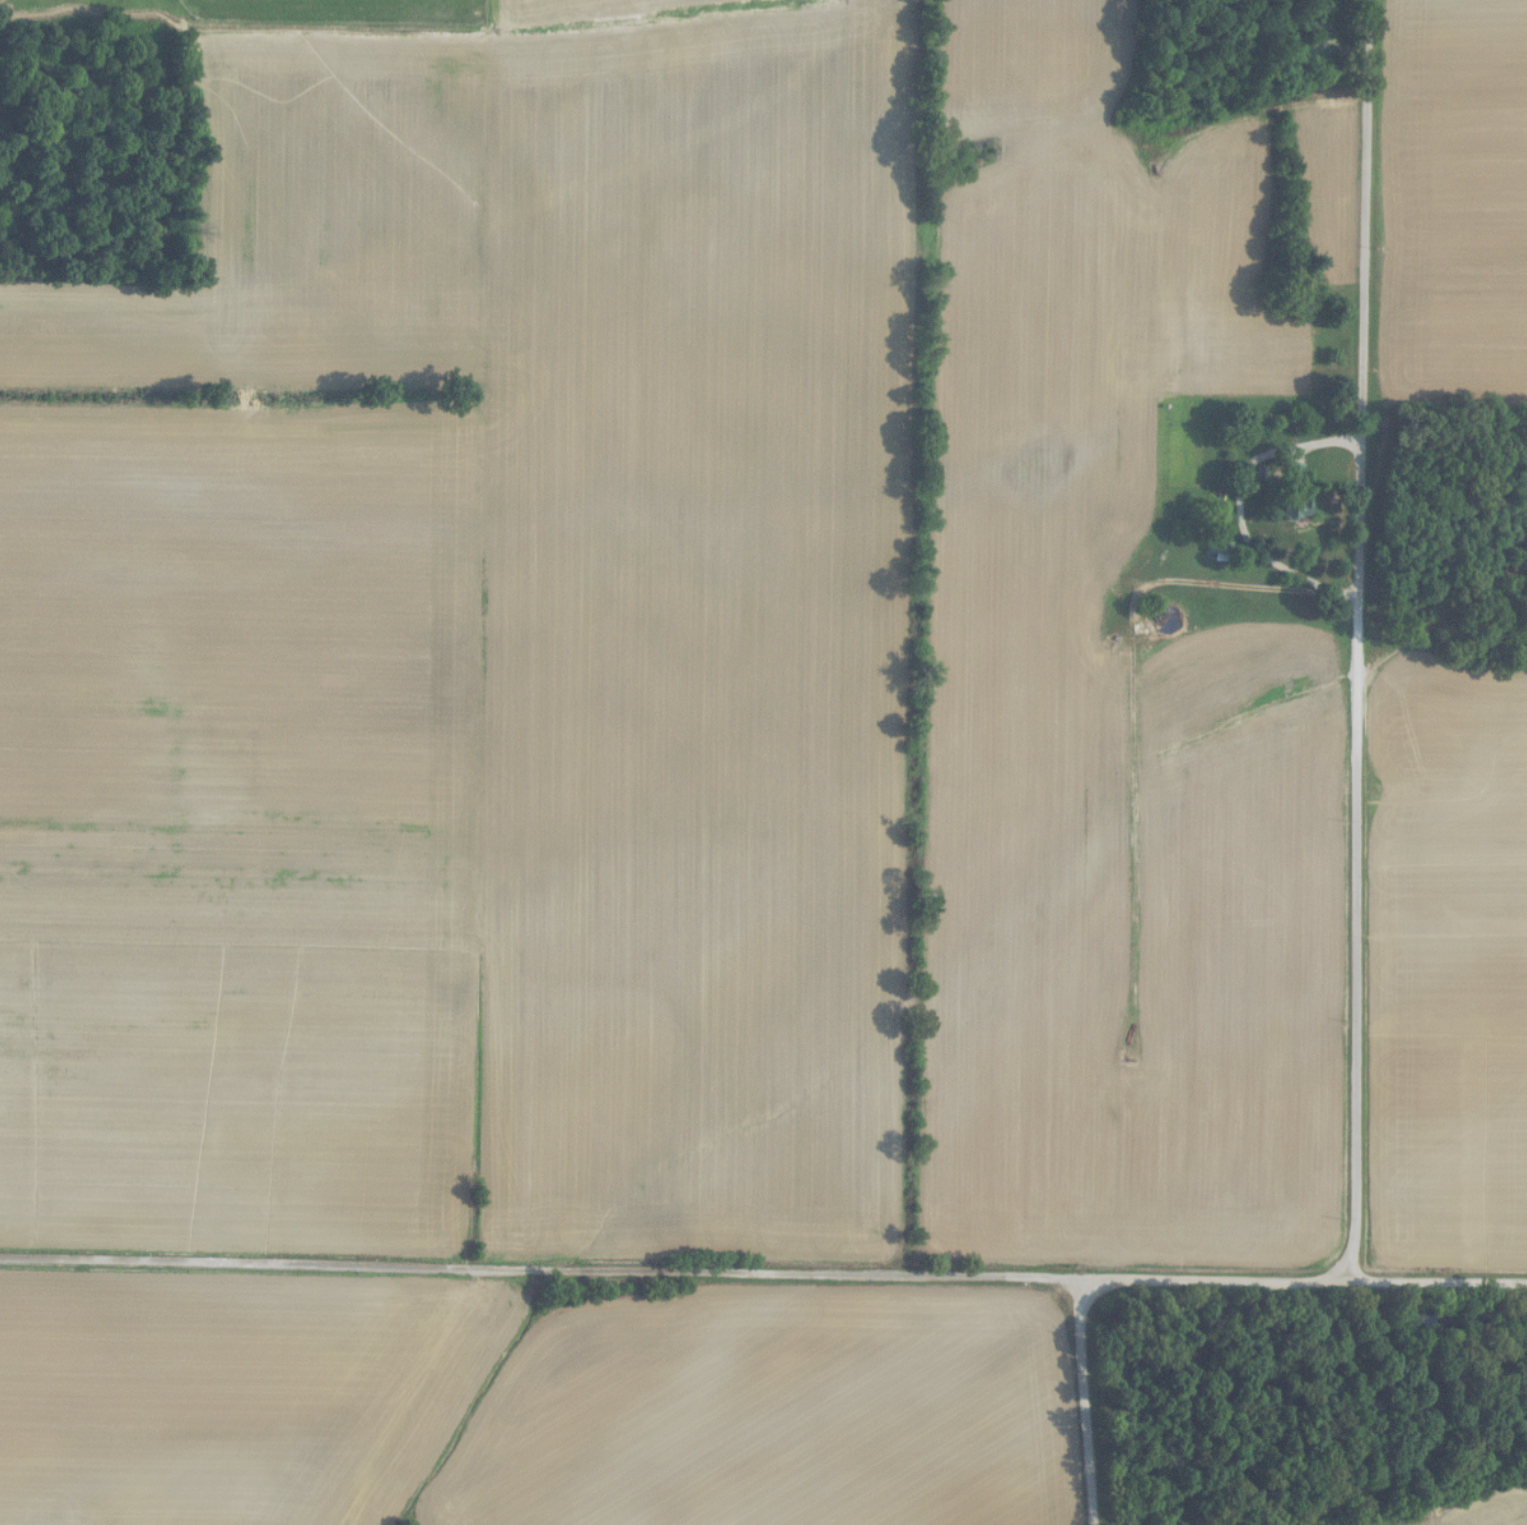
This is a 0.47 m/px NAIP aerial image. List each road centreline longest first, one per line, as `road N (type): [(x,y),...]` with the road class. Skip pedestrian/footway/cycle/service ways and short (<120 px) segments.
road 1 (residential): [(1357,1281),(1369,0)]
road 2 (residential): [(1089,1280),(0,1257)]
road 3 (residential): [(1526,1284),(1089,1280)]
road 4 (residential): [(1098,1524),(1089,1280)]

